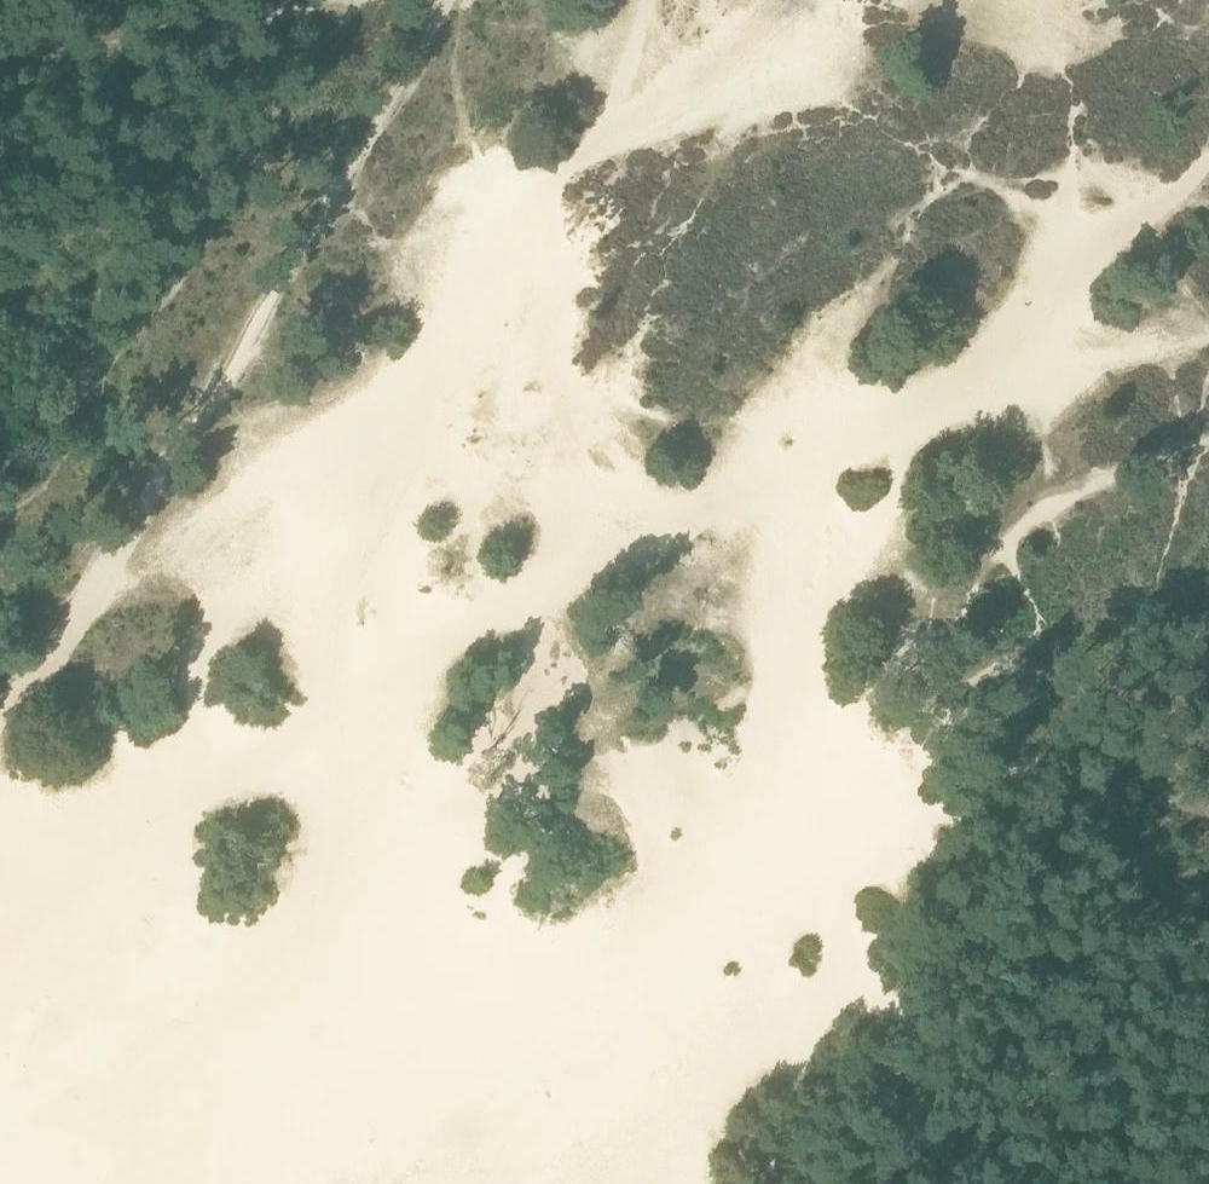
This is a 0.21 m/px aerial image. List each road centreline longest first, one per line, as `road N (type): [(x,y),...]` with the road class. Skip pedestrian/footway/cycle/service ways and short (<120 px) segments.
road 1 (track): [(446,0),(360,169),(0,713)]

